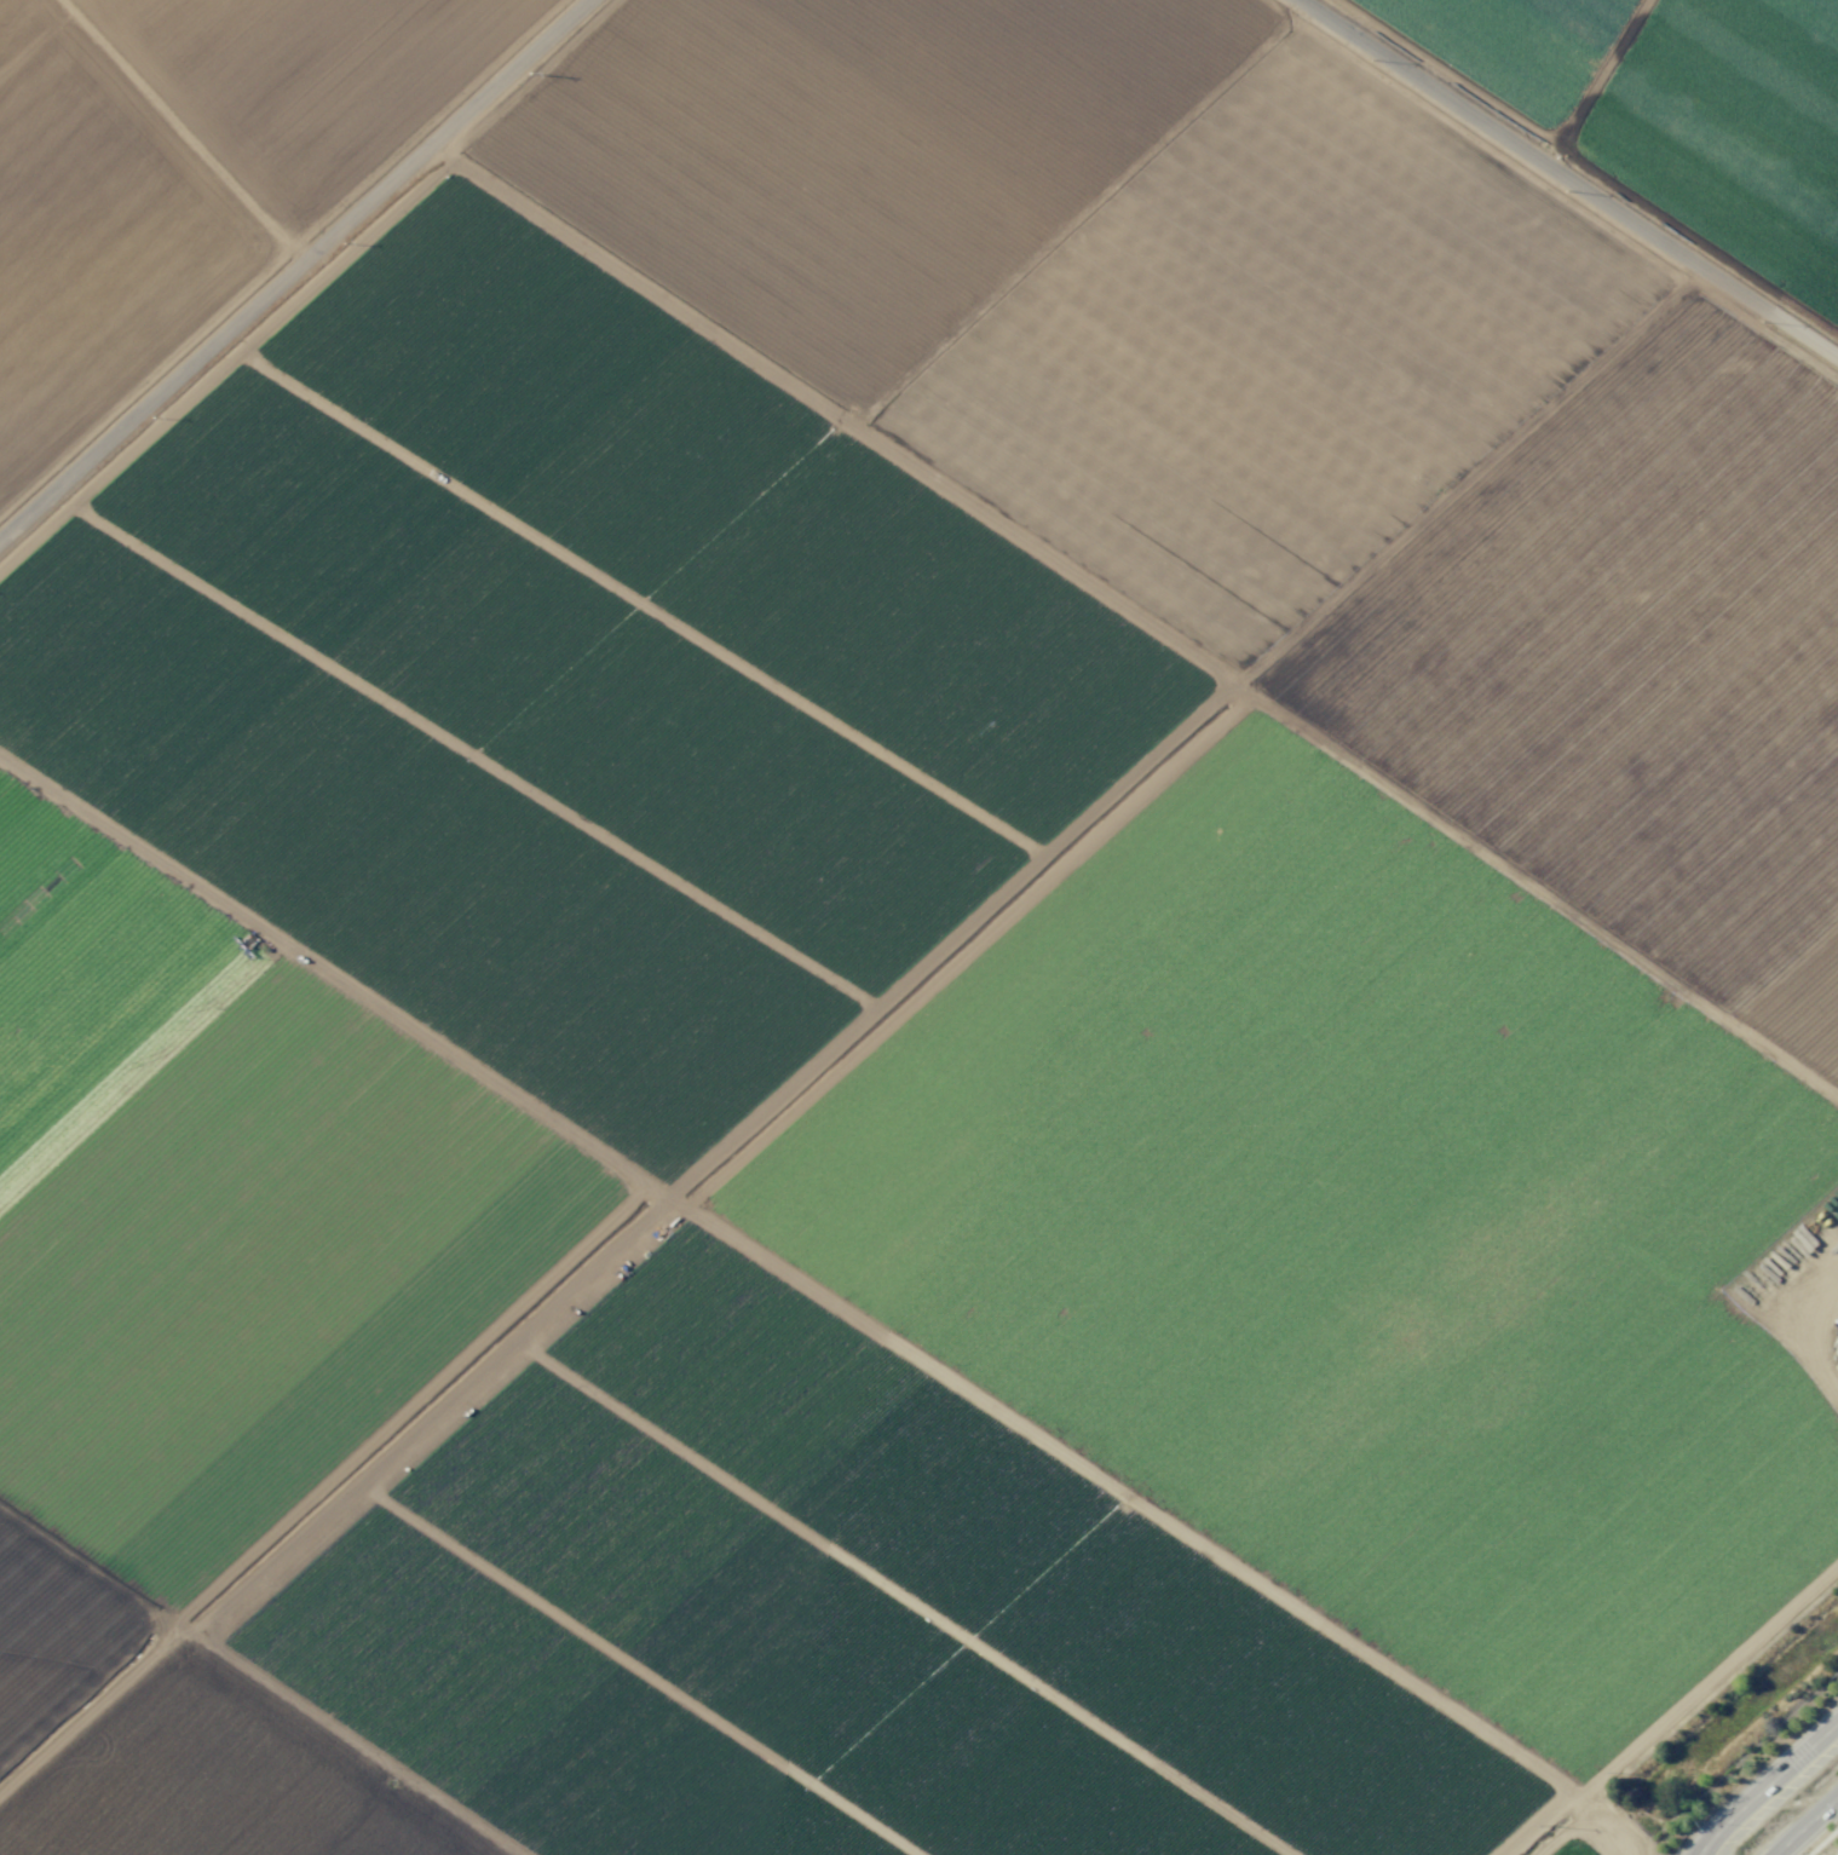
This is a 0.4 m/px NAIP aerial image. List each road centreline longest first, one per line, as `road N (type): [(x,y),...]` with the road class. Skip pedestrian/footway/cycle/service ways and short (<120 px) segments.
road 1 (residential): [(0,544),(590,0)]
road 2 (track): [(0,515),(567,0)]
road 3 (residential): [(1302,0),(1837,358)]
road 4 (track): [(1344,0),(1837,334)]
road 5 (track): [(269,0),(0,252)]
road 6 (secondary): [(1837,1722),(1699,1854)]
road 7 (track): [(1558,145),(1648,0)]

